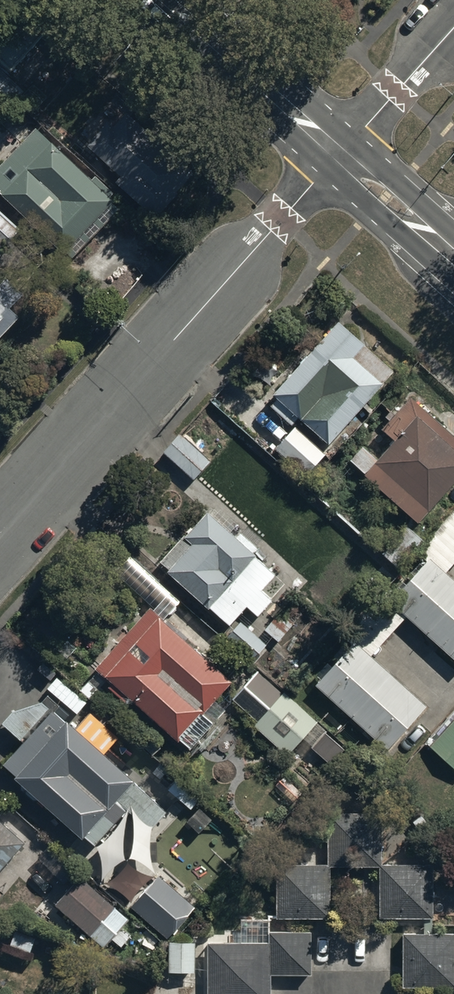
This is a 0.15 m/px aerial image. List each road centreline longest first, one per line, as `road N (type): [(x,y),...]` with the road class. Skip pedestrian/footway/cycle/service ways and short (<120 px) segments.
road 1 (residential): [(0,532),(339,154)]
road 2 (secondary): [(172,0),(339,154)]
road 3 (residential): [(339,154),(453,28)]
road 4 (secondary): [(339,154),(453,254)]

